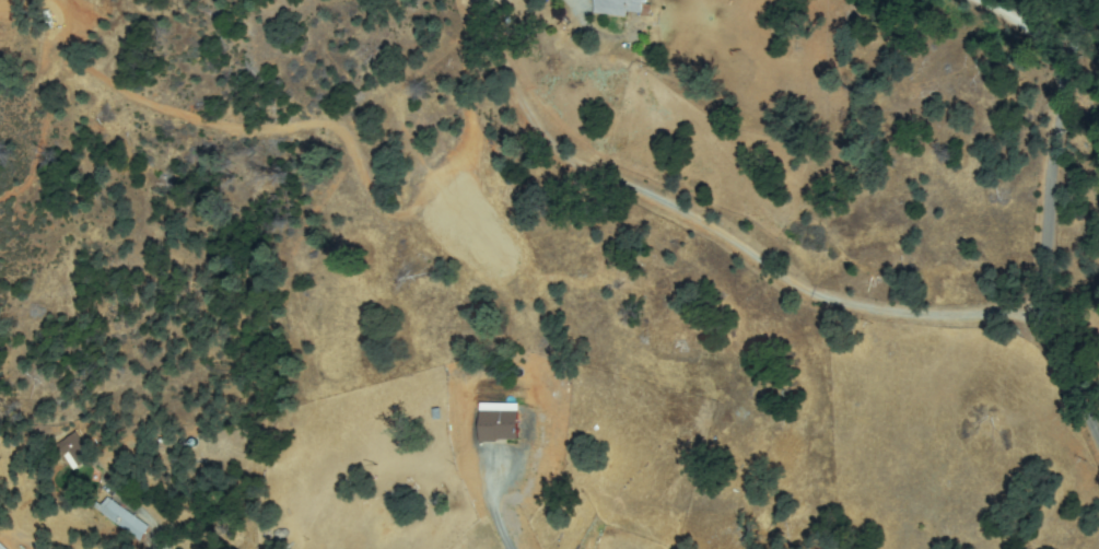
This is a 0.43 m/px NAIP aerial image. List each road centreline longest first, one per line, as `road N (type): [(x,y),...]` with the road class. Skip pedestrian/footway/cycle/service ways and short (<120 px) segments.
road 1 (residential): [(1098,437),(1059,364),(1043,305),(1042,202),(1074,0)]

